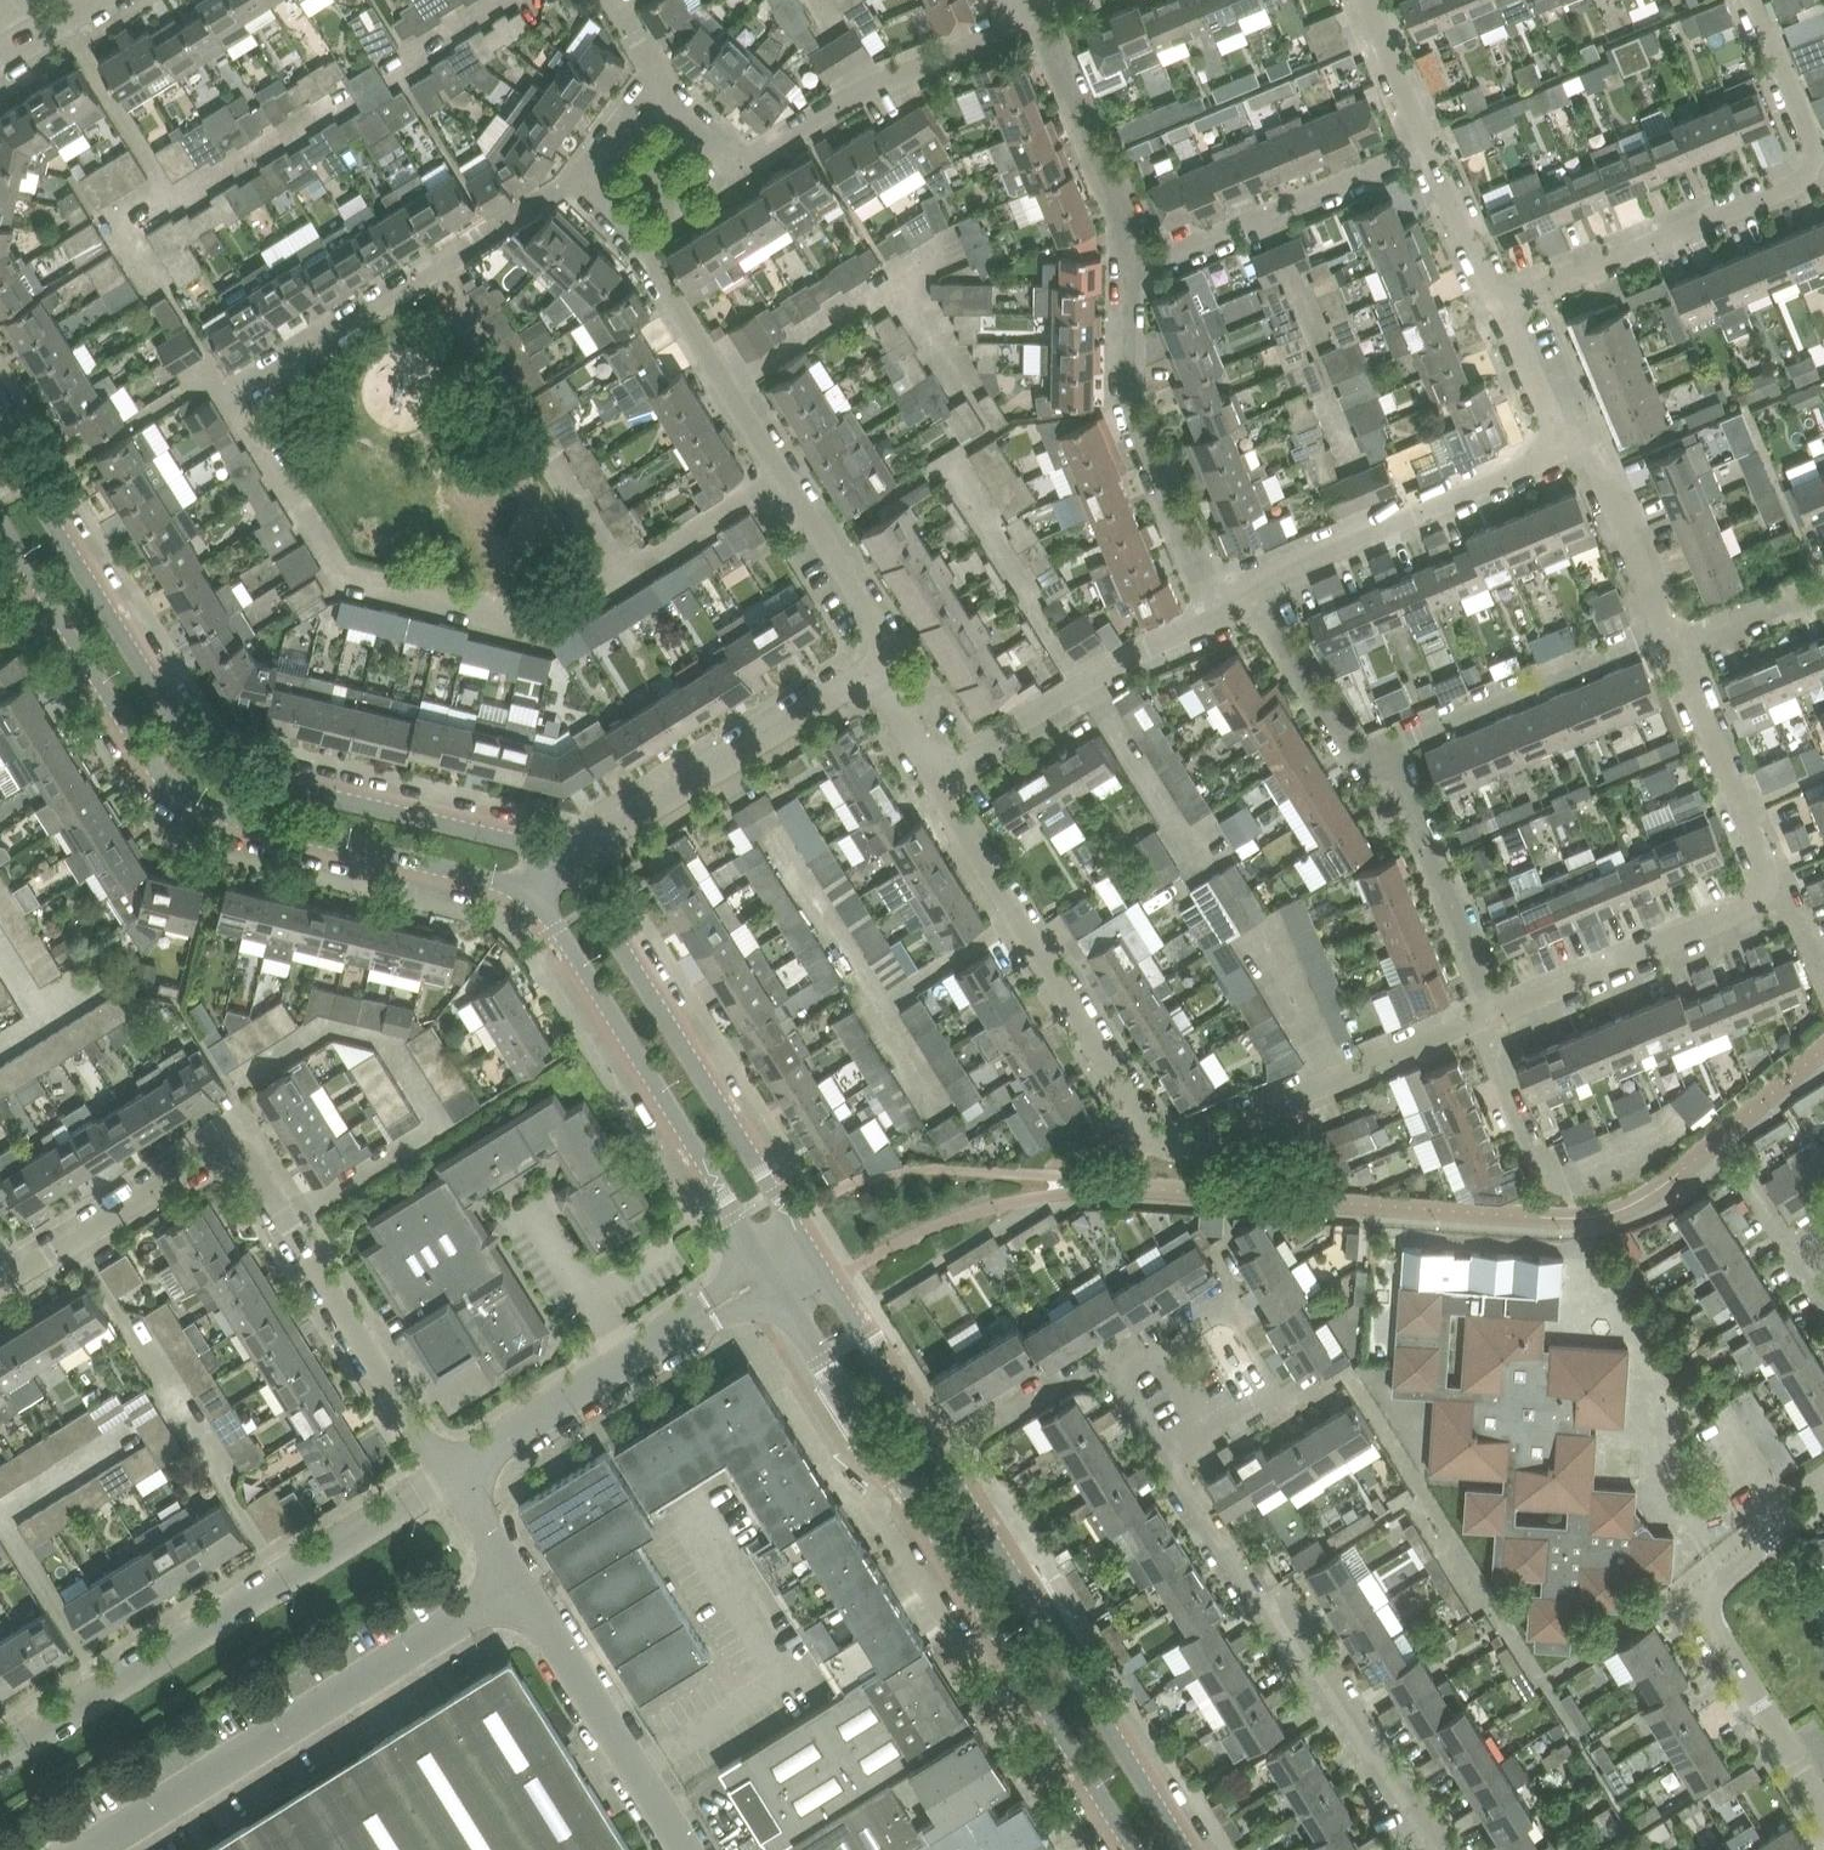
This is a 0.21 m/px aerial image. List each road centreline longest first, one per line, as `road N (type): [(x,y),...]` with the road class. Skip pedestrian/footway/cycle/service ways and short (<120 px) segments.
road 1 (residential): [(931,780),(1148,1136),(1190,1144),(1477,1028)]
road 2 (tertiary): [(559,867),(519,845),(232,775),(194,748),(8,458)]
road 3 (tertiary): [(1181,1849),(808,1255)]
road 4 (tertiary): [(0,523),(170,789),(217,820),(525,897)]
road 5 (tertiary): [(770,1279),(1129,1849)]
road 6 (residential): [(453,1471),(246,1151),(232,1145),(0,1285)]
road 7 (residential): [(0,1746),(453,1471)]
road 8 (residential): [(1501,308),(1808,181),(1815,159),(1750,0)]
road 9 (residential): [(625,576),(547,622),(338,567),(231,396)]
road 10 (unclassified): [(90,1849),(518,1581)]
road 11 (residential): [(1427,1849),(1280,1614),(1247,1597),(1164,1459)]
road 12 (tertiary): [(808,1255),(595,910),(559,867)]
road 13 (tertiary): [(525,897),(557,932),(770,1279)]
road 14 (residential): [(654,72),(760,165),(859,100),(1011,35),(1030,18)]
road 15 (residential): [(1823,1499),(1712,1591),(1709,1613),(1823,1794)]
road 16 (residential): [(453,1471),(770,1279)]
road 17 (residential): [(1221,615),(1131,404),(1130,264)]
road 18 (residential): [(784,476),(637,243),(574,182)]
road 19 (residential): [(1236,588),(1543,459),(1555,432)]
road 20 (residential): [(434,269),(625,576)]
road 21 (residential): [(559,867),(865,675)]
road 22 (residential): [(931,780),(1143,650),(1221,615)]
road 23 (residential): [(1130,264),(1172,257),(1429,144)]
road 24 (residential): [(1495,1021),(1787,899)]
road 25 (unclassified): [(686,1849),(518,1581)]
road 26 (residential): [(1668,628),(1380,750)]
road 27 (residential): [(1495,1021),(1380,750)]
road 28 (residential): [(1787,899),(1678,651)]
road 29 (residential): [(1130,264),(1125,229),(1047,40),(1030,18)]
road 30 (residential): [(231,396),(434,269)]
road 31 (residential): [(865,675),(879,666),(884,647),(876,621),(784,476)]
road 32 (residential): [(1668,628),(1590,448),(1555,432)]
road 33 (residential): [(1380,750),(1342,745),(1236,588)]
road 34 (residential): [(784,476),(625,576)]
road 35 (residential): [(1501,308),(1429,144)]
road 36 (residential): [(1477,1028),(1542,1180)]
road 37 (residential): [(434,269),(574,182)]
road 38 (residential): [(1678,651),(1823,591)]
road 39 (residential): [(1429,144),(1370,0)]
road 40 (unclassified): [(993,1414),(1045,1381),(1068,1383),(1094,1367),(1113,1376)]
road 41 (residential): [(574,182),(654,72)]
road 42 (residential): [(1555,432),(1501,308)]
road 43 (unclassified): [(1113,1376),(1227,1307)]
road 44 (unclassified): [(518,1581),(453,1471)]
road 45 (unclassified): [(1164,1459),(1272,1393)]
road 46 (residential): [(865,675),(931,780)]

